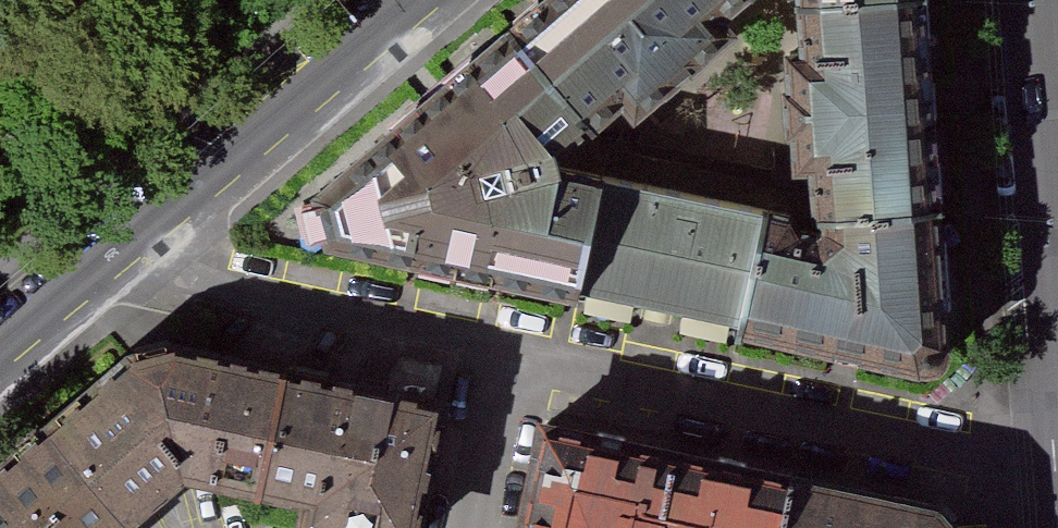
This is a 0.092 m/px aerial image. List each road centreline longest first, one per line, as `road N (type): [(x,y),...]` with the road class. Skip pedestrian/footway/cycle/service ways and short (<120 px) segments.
road 1 (tertiary): [(418,0),(0,365)]
road 2 (tertiary): [(1057,352),(1030,0)]

